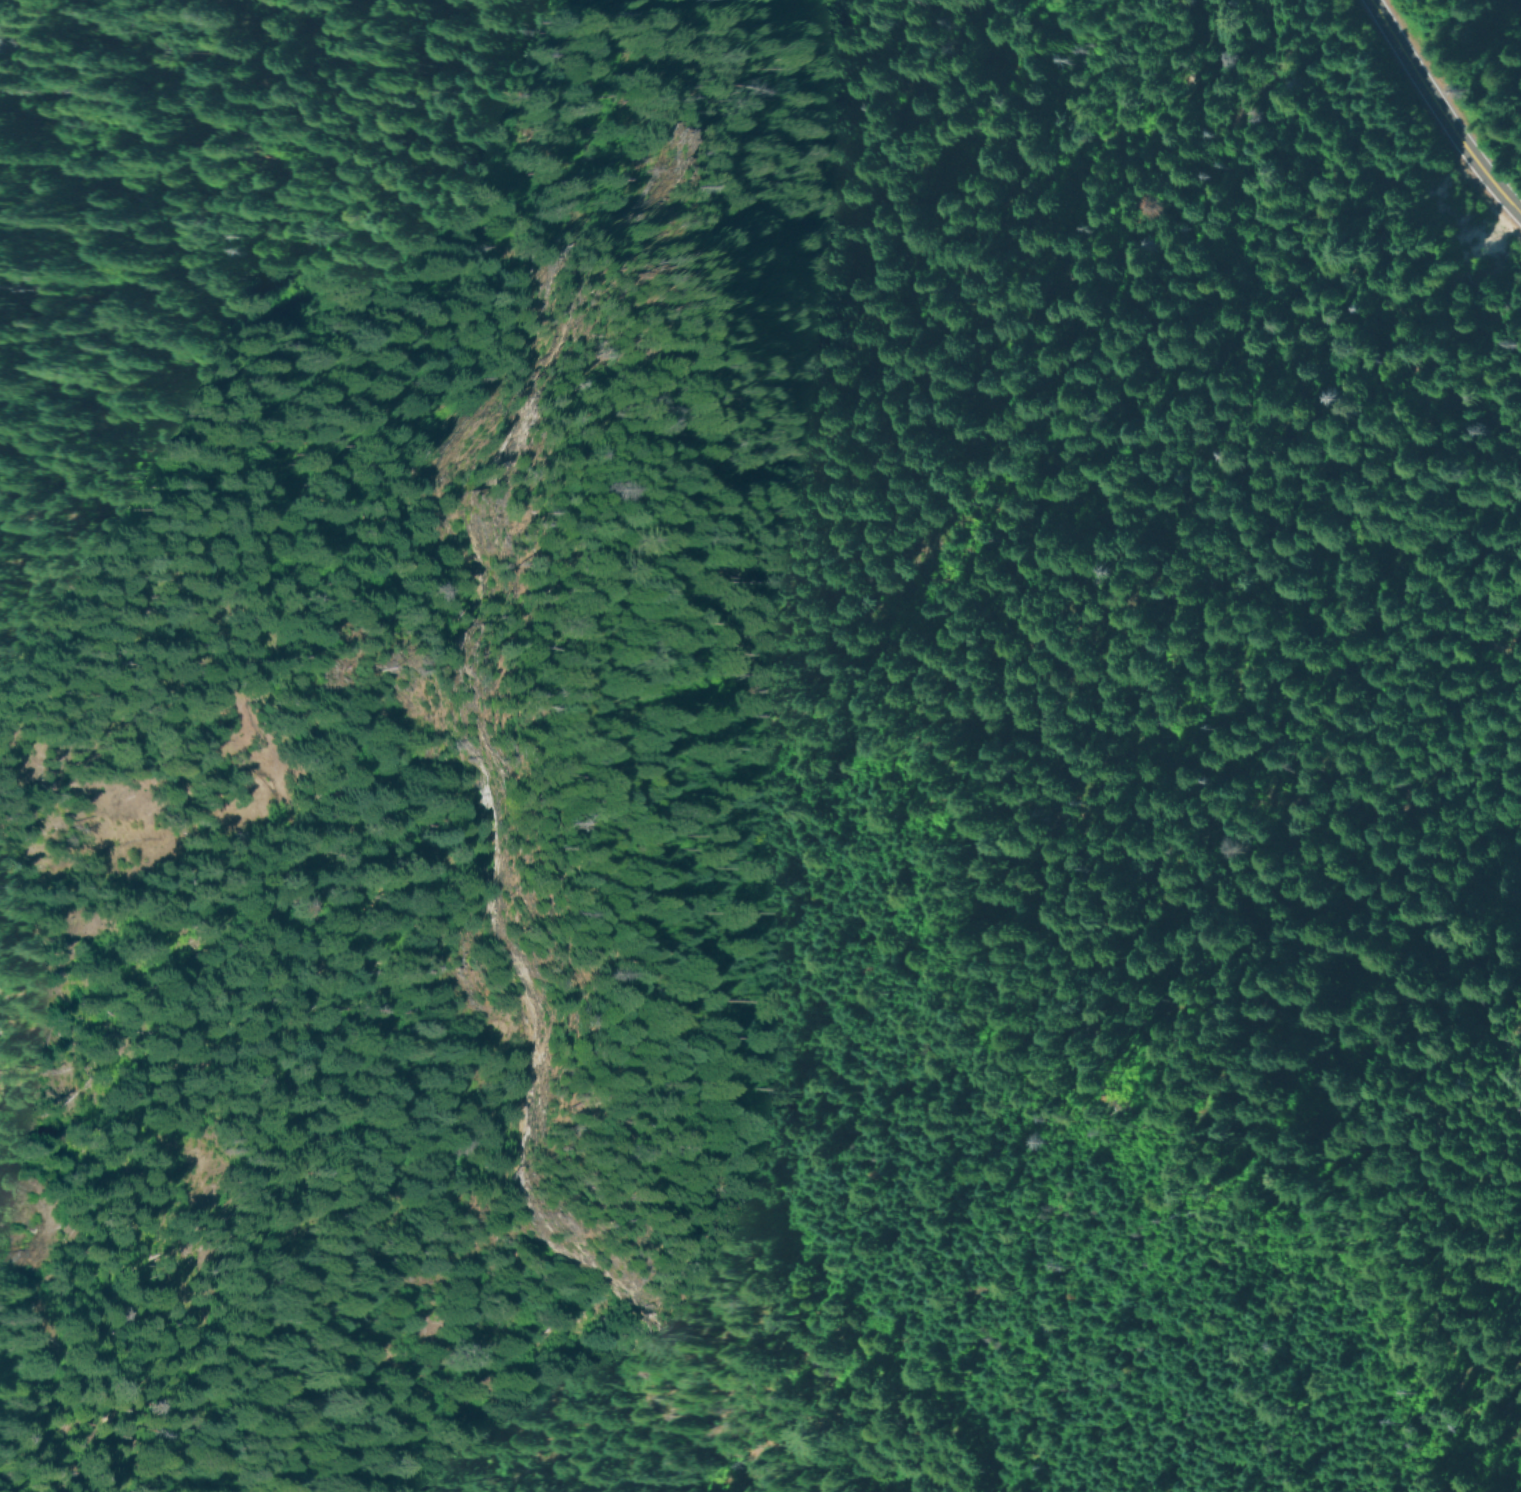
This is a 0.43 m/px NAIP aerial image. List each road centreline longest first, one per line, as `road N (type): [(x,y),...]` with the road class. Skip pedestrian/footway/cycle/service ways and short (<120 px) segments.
road 1 (primary): [(1364,0),(1520,226)]

